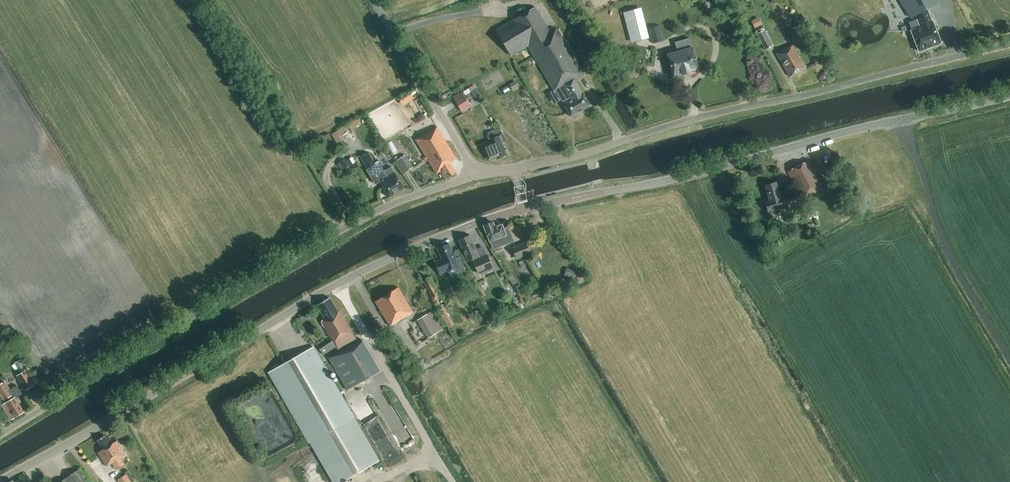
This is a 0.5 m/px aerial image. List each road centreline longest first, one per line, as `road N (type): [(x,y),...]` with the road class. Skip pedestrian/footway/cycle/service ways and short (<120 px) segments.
road 1 (unclassified): [(5,481),(338,284),(524,209)]
road 2 (unclassified): [(0,434),(351,226),(477,175)]
road 3 (unclassified): [(515,169),(720,110),(1009,45)]
road 4 (unclassified): [(524,209),(1009,95)]
road 5 (track): [(338,284),(450,481)]
road 6 (unclassified): [(477,175),(373,0)]

